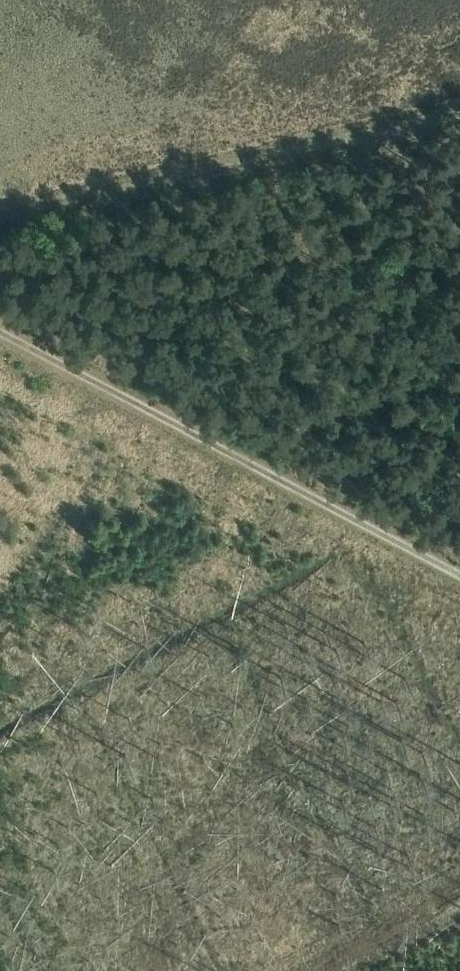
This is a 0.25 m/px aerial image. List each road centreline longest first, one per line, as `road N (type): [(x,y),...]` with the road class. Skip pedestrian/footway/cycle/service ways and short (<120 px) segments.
road 1 (track): [(459,577),(0,335)]
road 2 (track): [(459,116),(0,221)]
road 3 (track): [(459,889),(301,970)]

